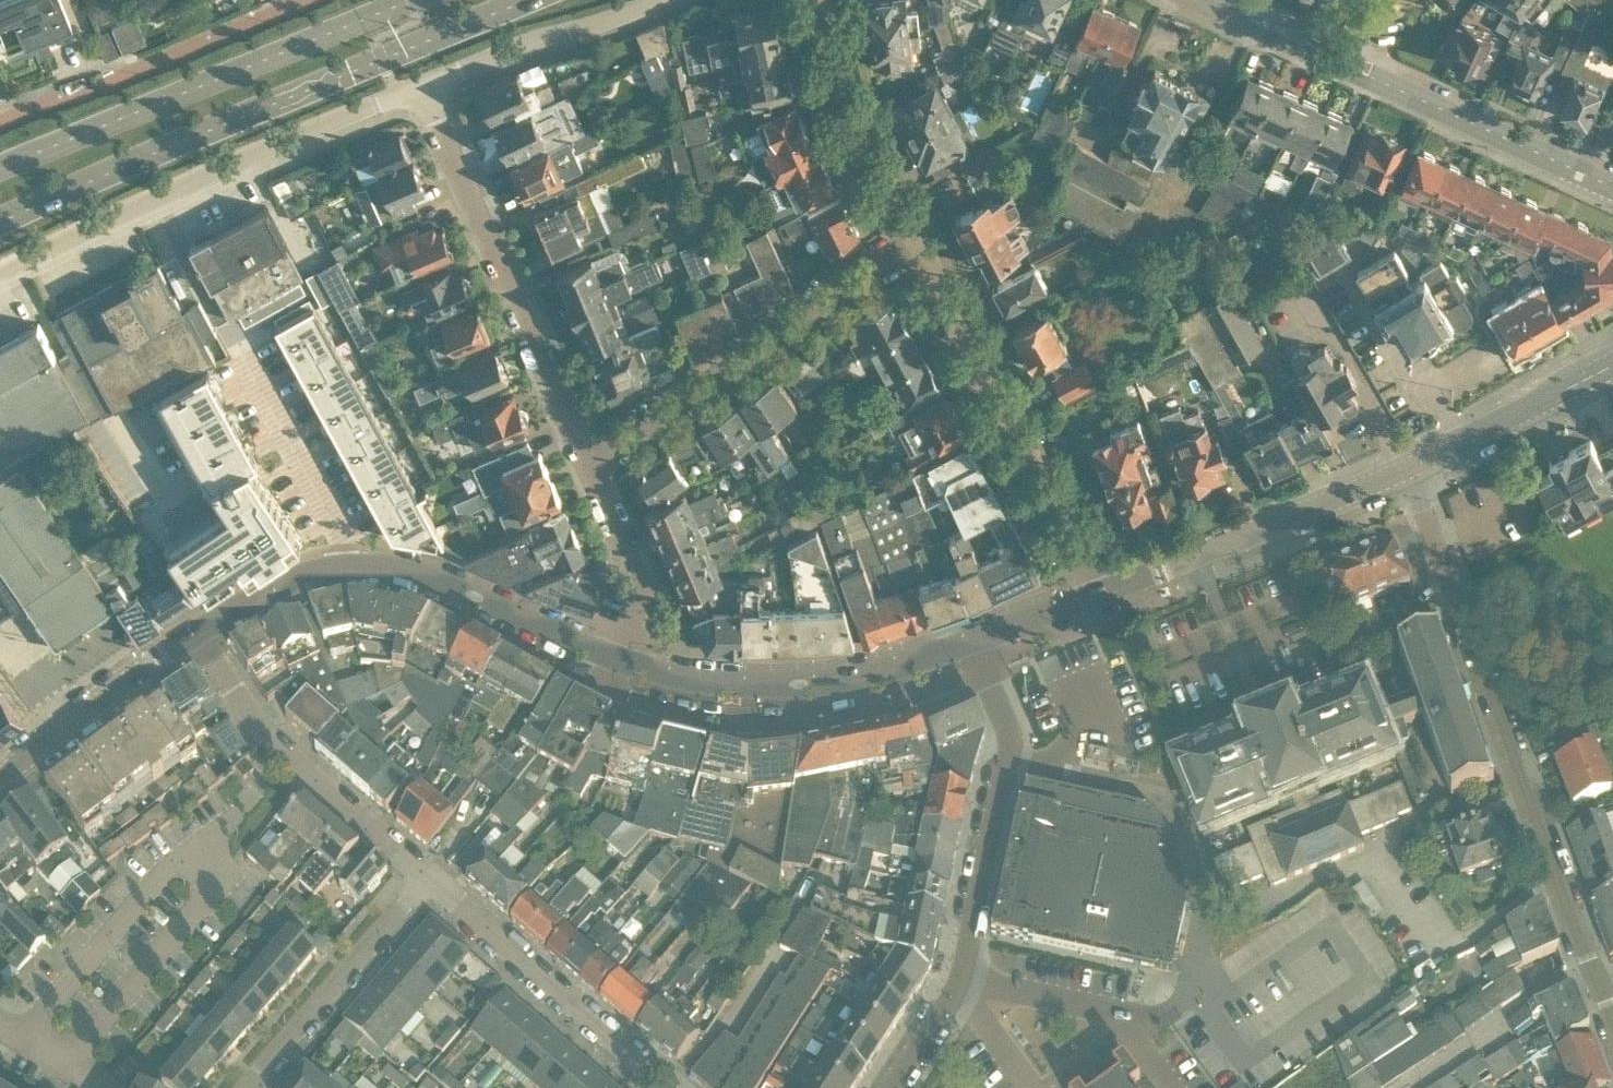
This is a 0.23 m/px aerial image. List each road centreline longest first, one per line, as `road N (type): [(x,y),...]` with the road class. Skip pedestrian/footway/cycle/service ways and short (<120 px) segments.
road 1 (residential): [(1612,1022),(1575,940),(1409,469)]
road 2 (primary): [(0,215),(533,0)]
road 3 (residential): [(883,1087),(954,978),(1001,712),(974,637)]
road 4 (unclassified): [(0,271),(423,94)]
road 5 (primary): [(391,0),(0,167)]
road 6 (residential): [(585,467),(423,94)]
road 7 (residential): [(585,467),(916,240)]
road 8 (residential): [(1101,592),(916,240)]
road 9 (residential): [(615,658),(613,685),(650,707),(763,727),(898,701),(894,667)]
road 10 (residential): [(425,880),(284,755),(201,628)]
road 11 (residential): [(304,0),(0,122)]
road 12 (residential): [(670,1087),(425,880)]
road 13 (tertiary): [(1612,188),(1340,65)]
road 14 (residential): [(615,658),(717,683),(780,686),(894,667)]
road 15 (residential): [(355,572),(405,576),(615,658)]
road 16 (residential): [(247,1087),(425,880)]
road 17 (residential): [(916,240),(836,83),(815,0)]
road 18 (unclassified): [(423,94),(649,0)]
road 19 (residential): [(248,354),(340,517),(355,572)]
road 20 (unclassified): [(1409,469),(1612,365)]
road 21 (residential): [(615,658),(648,589),(610,530),(585,467)]
road 22 (unclassified): [(0,774),(158,658)]
road 23 (unclassified): [(1231,542),(1409,469)]
road 24 (residential): [(201,628),(255,600),(355,572)]
road 25 (residential): [(1101,592),(1231,542)]
road 26 (tertiary): [(1340,65),(1220,0)]
road 27 (residential): [(974,637),(1101,592)]

